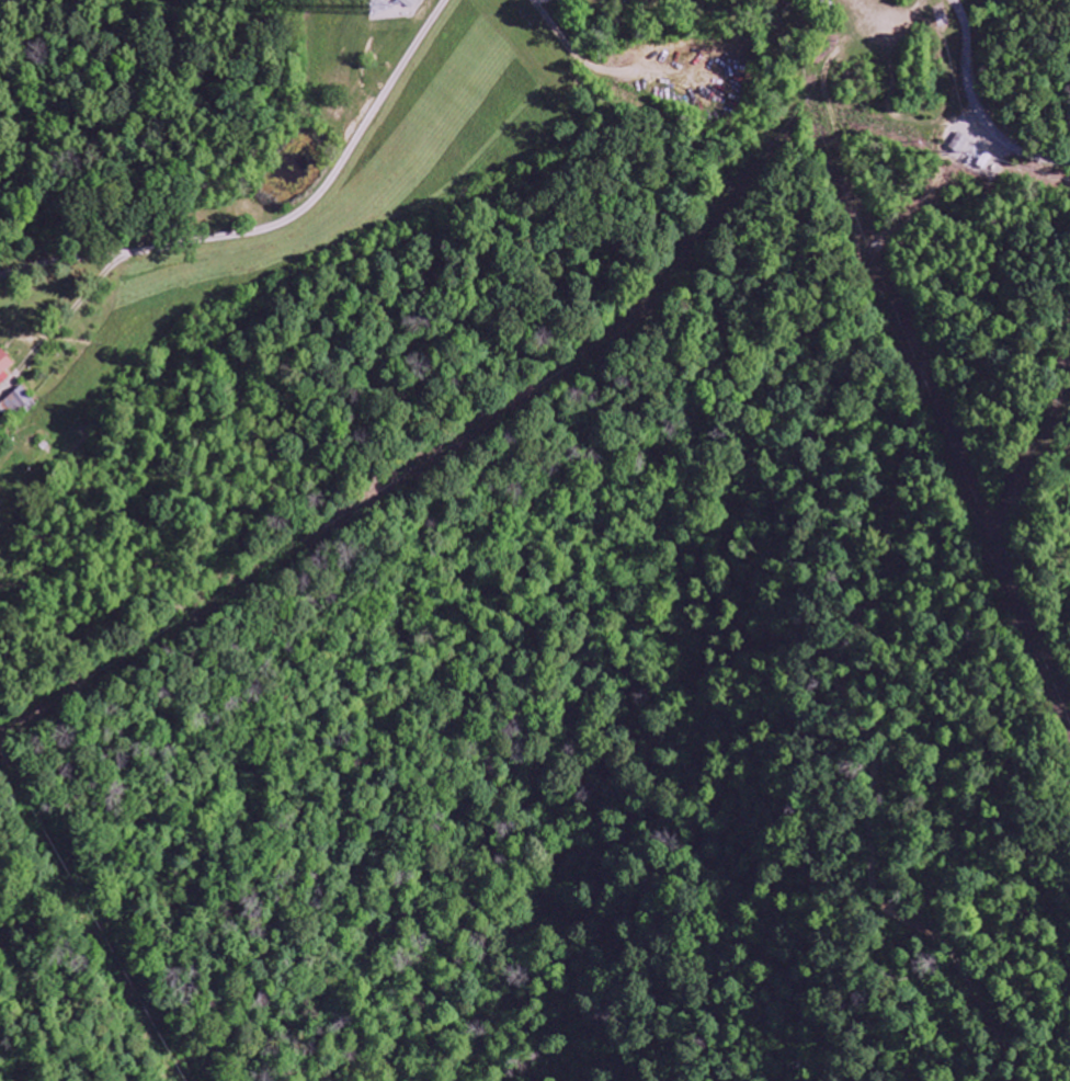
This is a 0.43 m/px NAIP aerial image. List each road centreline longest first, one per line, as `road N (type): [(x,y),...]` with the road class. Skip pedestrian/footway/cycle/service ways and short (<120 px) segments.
road 1 (residential): [(1069,164),(1017,150),(984,122),(971,95),(965,27),(953,0)]

